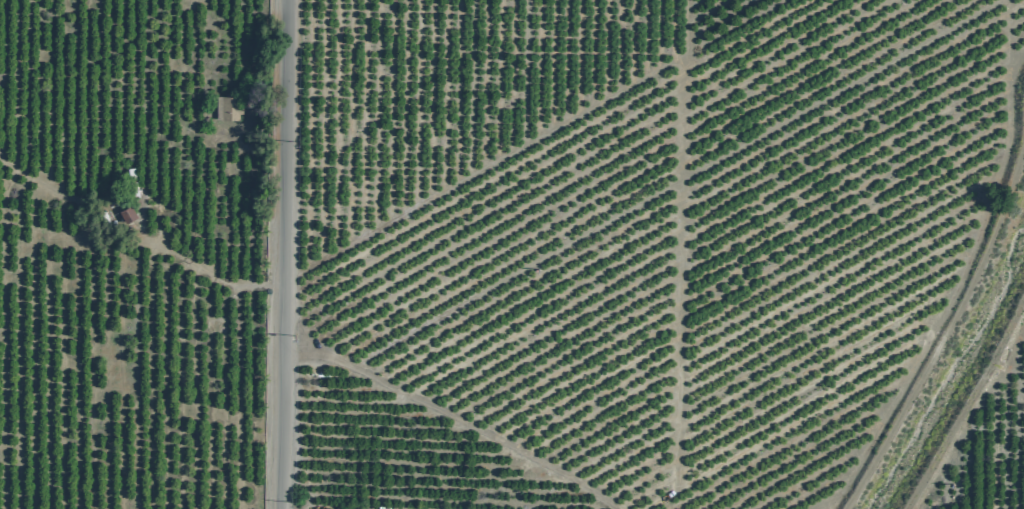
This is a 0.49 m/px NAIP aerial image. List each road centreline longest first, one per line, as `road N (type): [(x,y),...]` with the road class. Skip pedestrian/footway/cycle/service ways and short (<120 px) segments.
road 1 (track): [(288,275),(683,55),(676,490),(642,508)]
road 2 (residential): [(280,508),(293,0)]
road 3 (track): [(285,350),(335,359),(624,508)]

